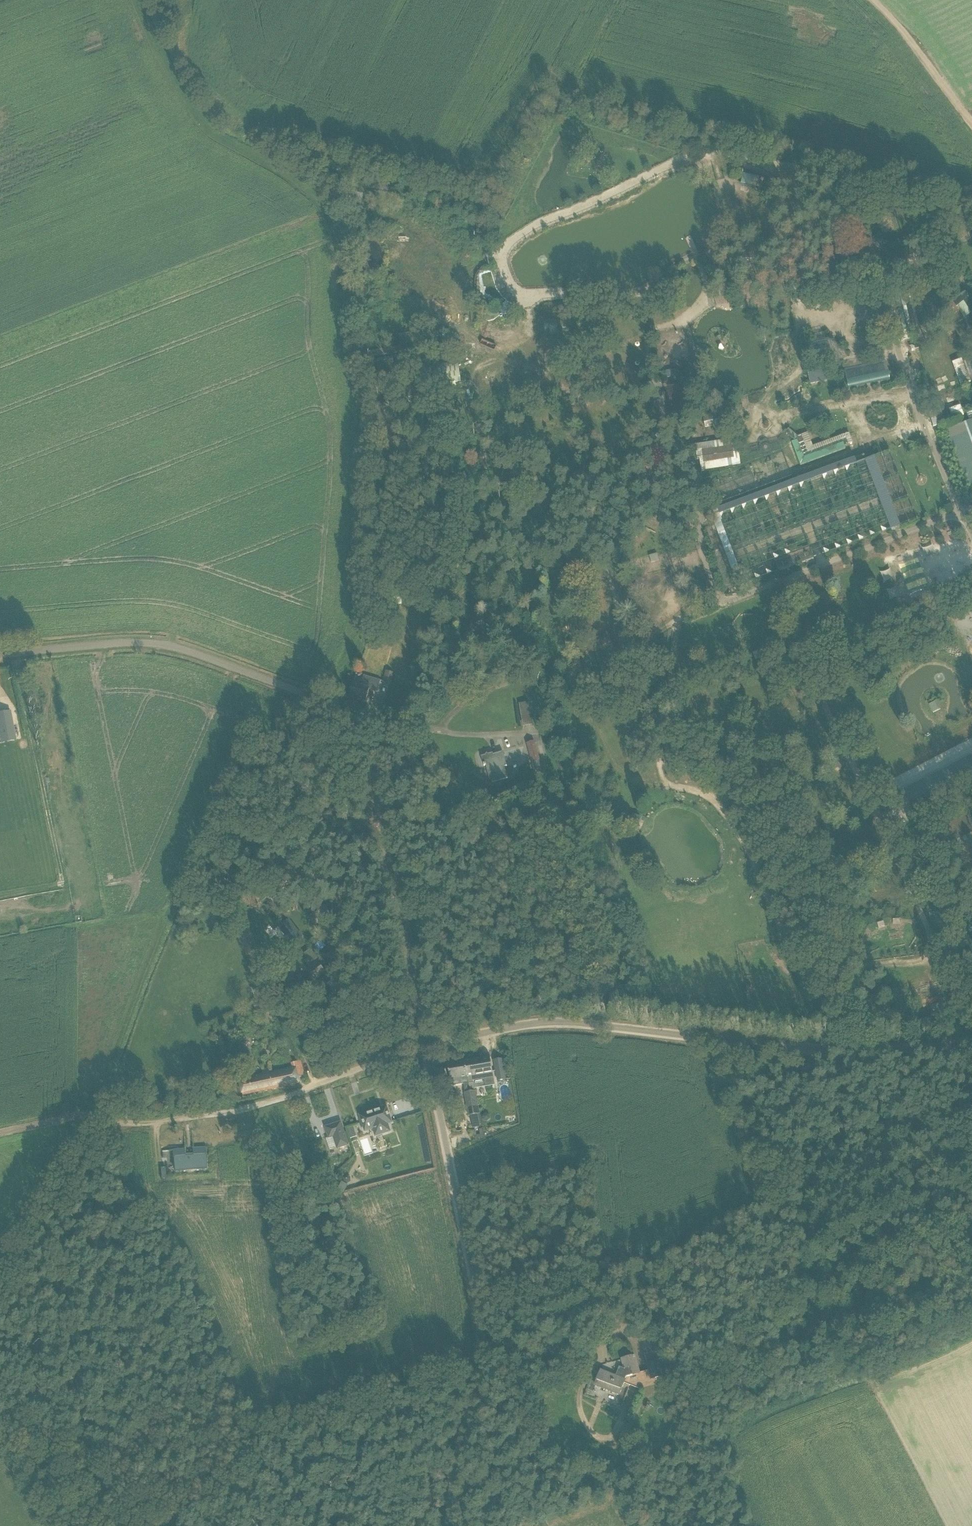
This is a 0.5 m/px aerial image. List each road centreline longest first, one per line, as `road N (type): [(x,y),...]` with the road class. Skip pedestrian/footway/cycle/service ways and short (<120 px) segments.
road 1 (residential): [(425,1046),(369,747),(355,723),(321,700),(172,647),(0,654)]
road 2 (residential): [(451,1525),(484,1317),(425,1046)]
road 3 (track): [(441,729),(472,698),(650,640),(725,600)]
road 4 (residential): [(425,1046),(546,1019),(714,1039)]
road 5 (track): [(0,1135),(79,1117),(195,1119),(260,1101)]
road 6 (unclassified): [(714,1039),(814,1049),(971,1040)]
road 7 (residential): [(260,1101),(425,1046)]
road 8 (track): [(872,0),(971,129)]

